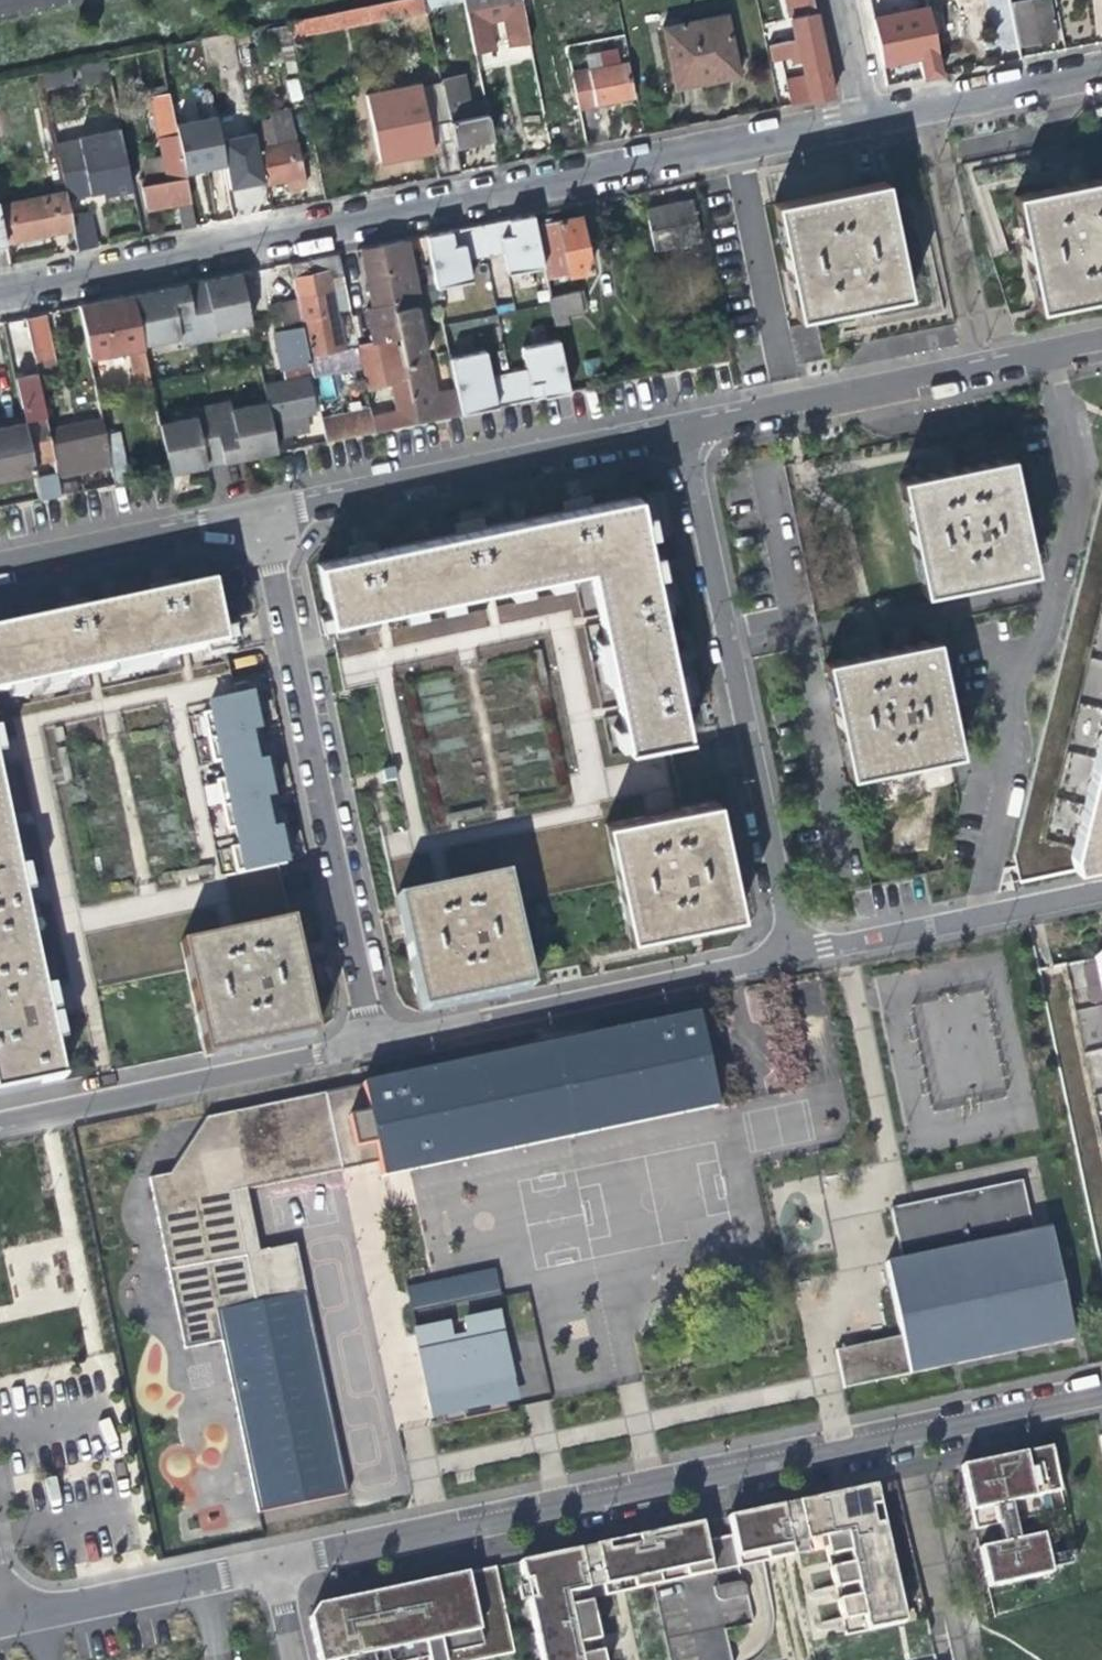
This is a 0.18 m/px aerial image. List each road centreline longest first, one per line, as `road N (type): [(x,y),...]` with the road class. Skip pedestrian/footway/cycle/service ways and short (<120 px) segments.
road 1 (residential): [(0,295),(858,119)]
road 2 (residential): [(1101,1391),(275,1565)]
road 3 (residential): [(672,427),(781,902),(780,937),(753,959)]
road 4 (residential): [(257,512),(365,1040)]
road 5 (residential): [(672,427),(1101,339)]
road 6 (residential): [(257,512),(672,427)]
road 7 (residential): [(753,959),(365,1040)]
road 8 (residential): [(365,1040),(0,1125)]
road 9 (residential): [(1101,892),(753,959)]
road 10 (residential): [(275,1565),(10,1621)]
road 11 (residential): [(0,564),(257,512)]
road 12 (residential): [(858,119),(1101,69)]
road 13 (residential): [(858,119),(835,0)]

